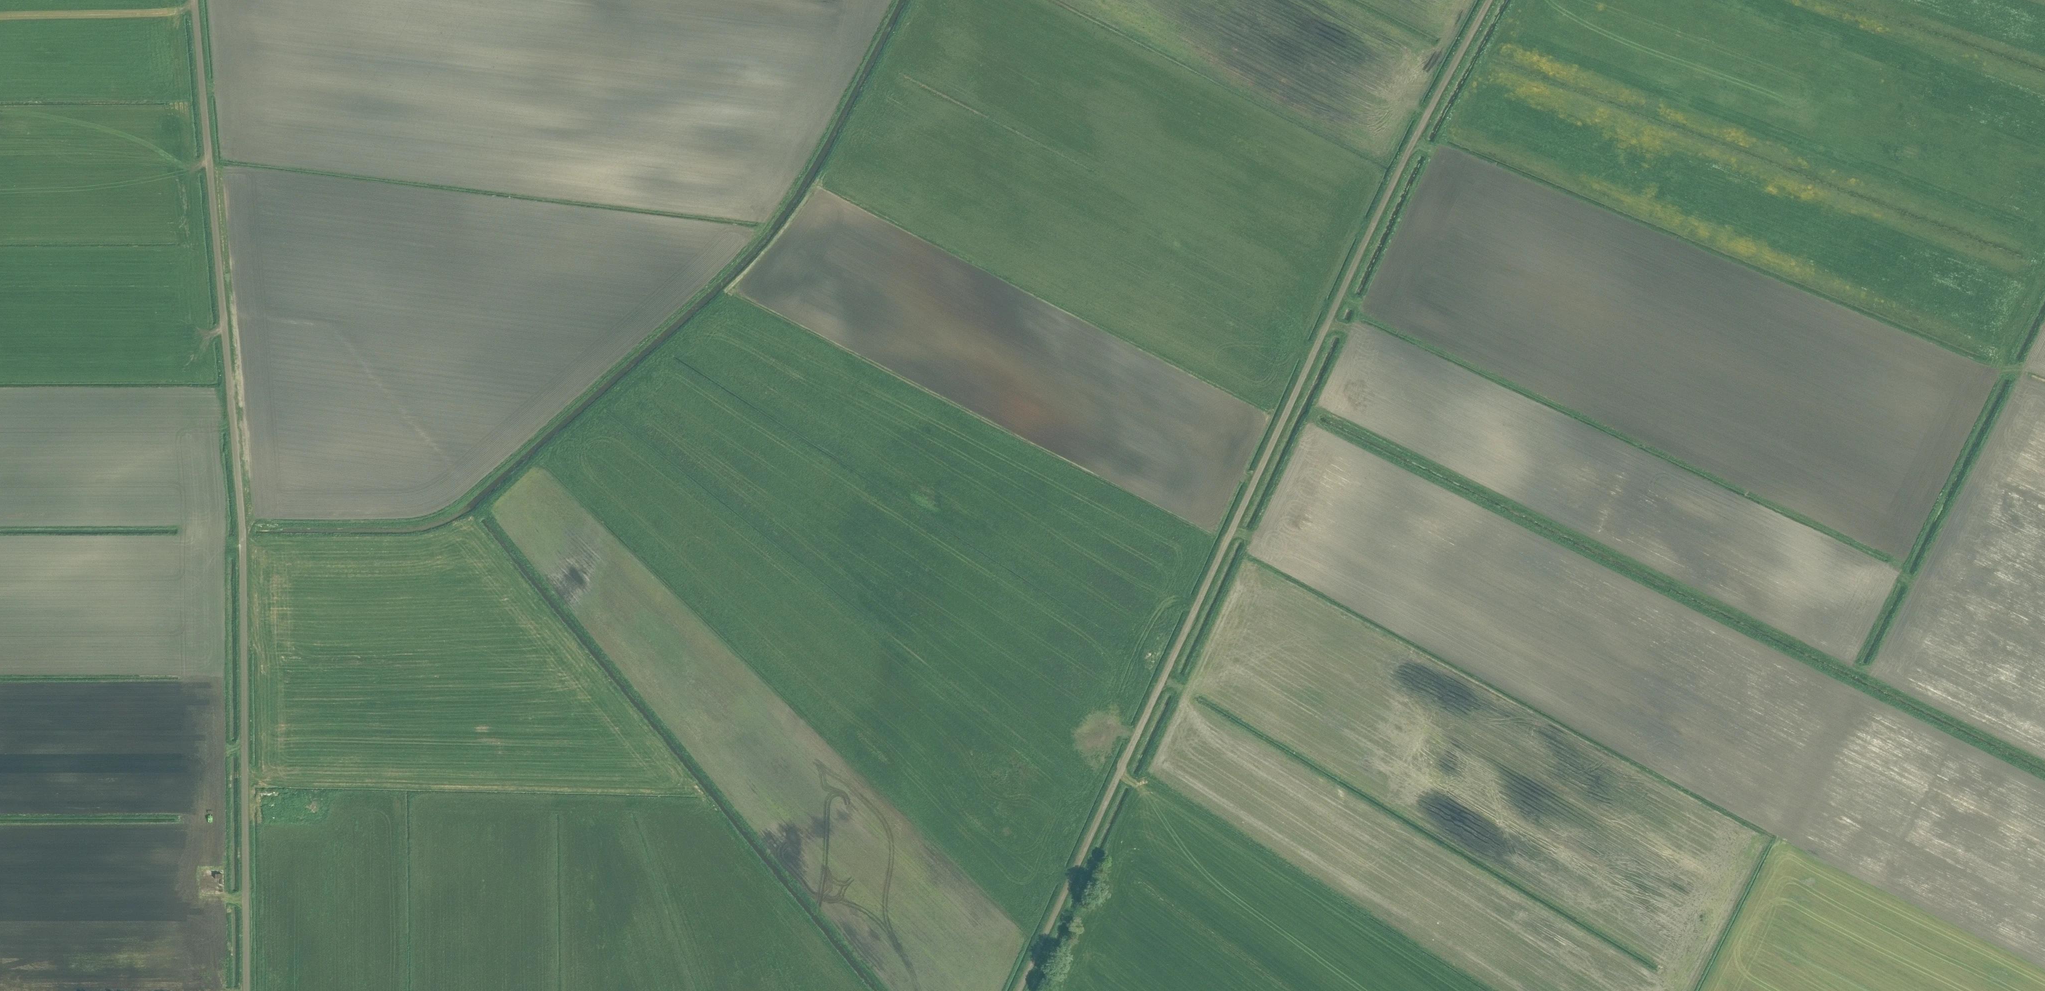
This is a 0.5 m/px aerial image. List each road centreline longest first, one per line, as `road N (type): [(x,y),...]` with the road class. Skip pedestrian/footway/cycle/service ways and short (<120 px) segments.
road 1 (unclassified): [(1018,990),(1417,132),(1488,0)]
road 2 (unclassified): [(245,990),(243,556),(193,0)]

